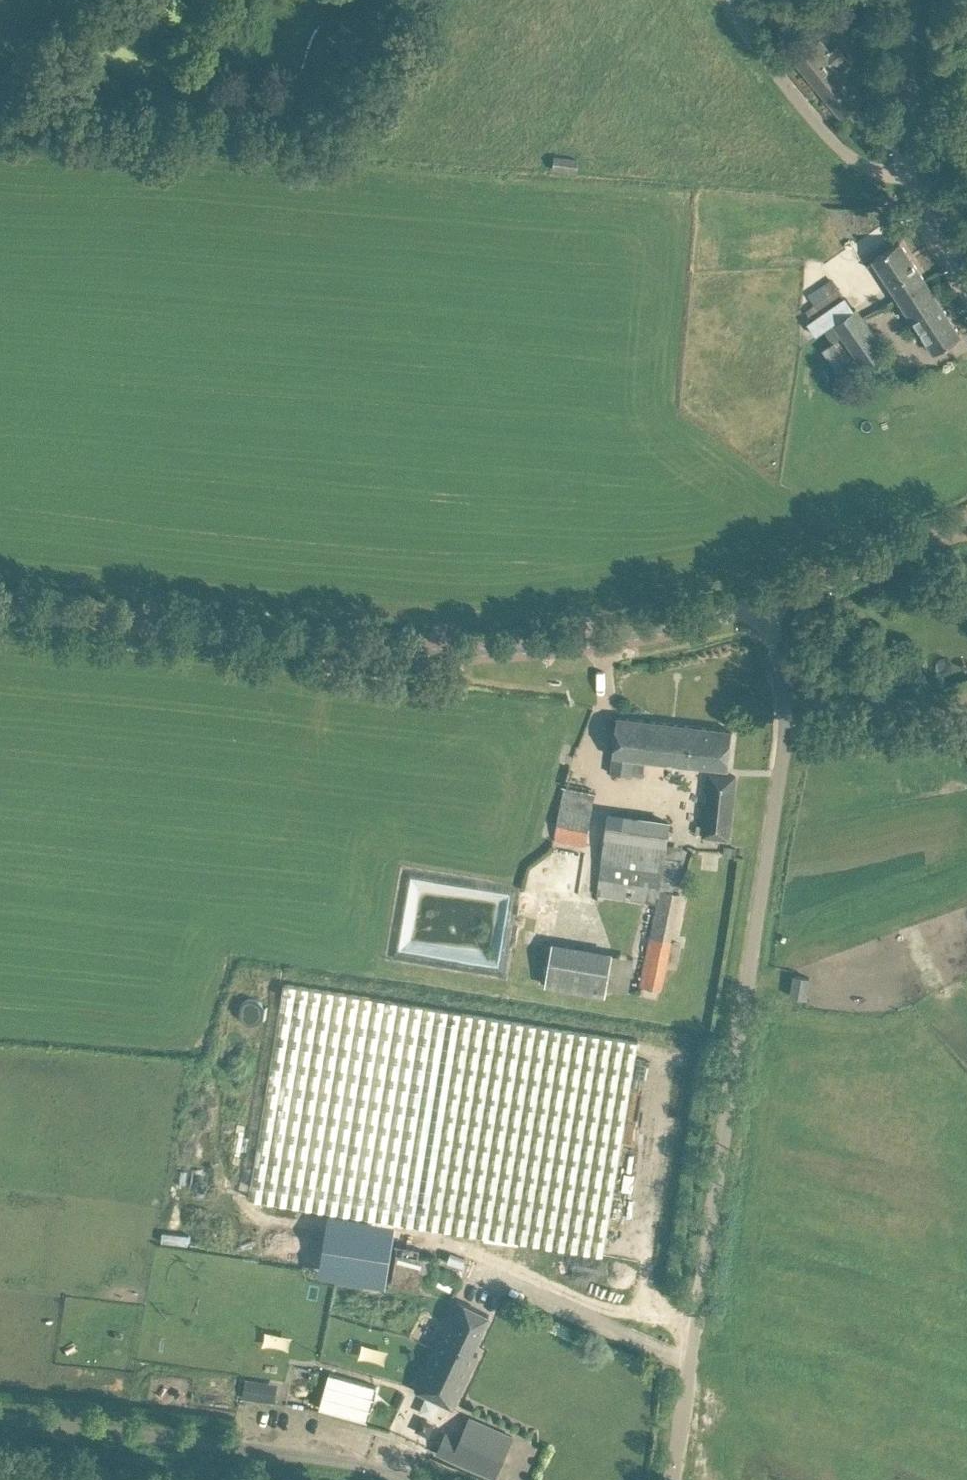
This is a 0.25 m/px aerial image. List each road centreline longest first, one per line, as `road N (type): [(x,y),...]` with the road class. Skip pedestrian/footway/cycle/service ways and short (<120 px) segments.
road 1 (unclassified): [(672,1479),(787,702)]
road 2 (tertiary): [(0,609),(366,649),(484,651),(600,642),(760,601)]
road 3 (unclassified): [(414,1479),(340,1460),(0,1418)]
road 4 (unclassified): [(925,165),(903,173),(860,162),(788,83),(729,0)]
road 5 (tertiary): [(760,601),(966,527)]
road 6 (residential): [(787,702),(928,708),(966,699)]
road 7 (tertiary): [(925,165),(909,103),(908,0)]

